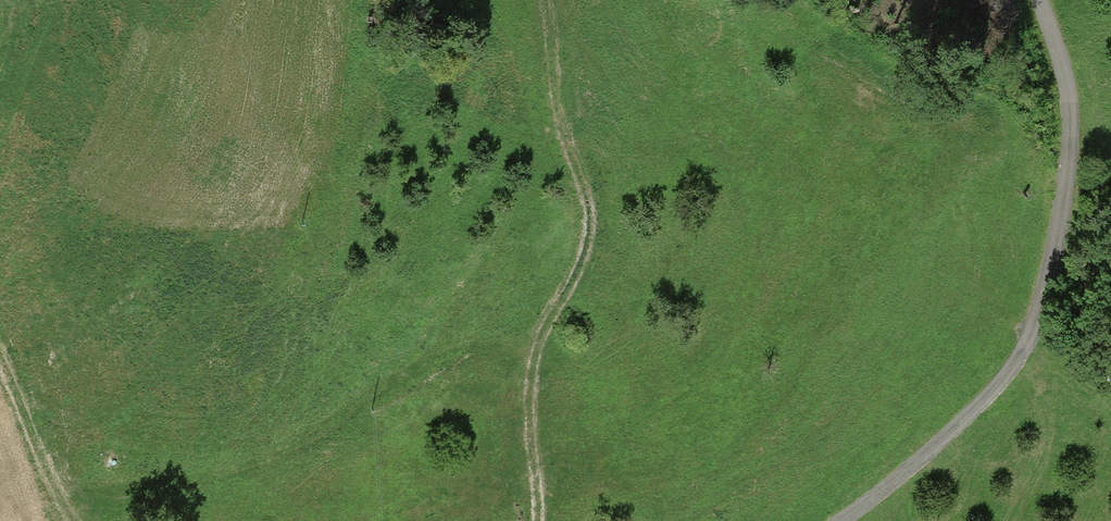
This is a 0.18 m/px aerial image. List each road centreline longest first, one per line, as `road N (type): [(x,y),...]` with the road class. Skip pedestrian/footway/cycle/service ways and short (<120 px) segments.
road 1 (unclassified): [(836,520),(952,433),(1008,376),(1035,326),(1060,226),(1068,113),(1039,0)]
road 2 (track): [(526,520),(527,365),(567,291),(583,228),(549,81),(554,0)]

